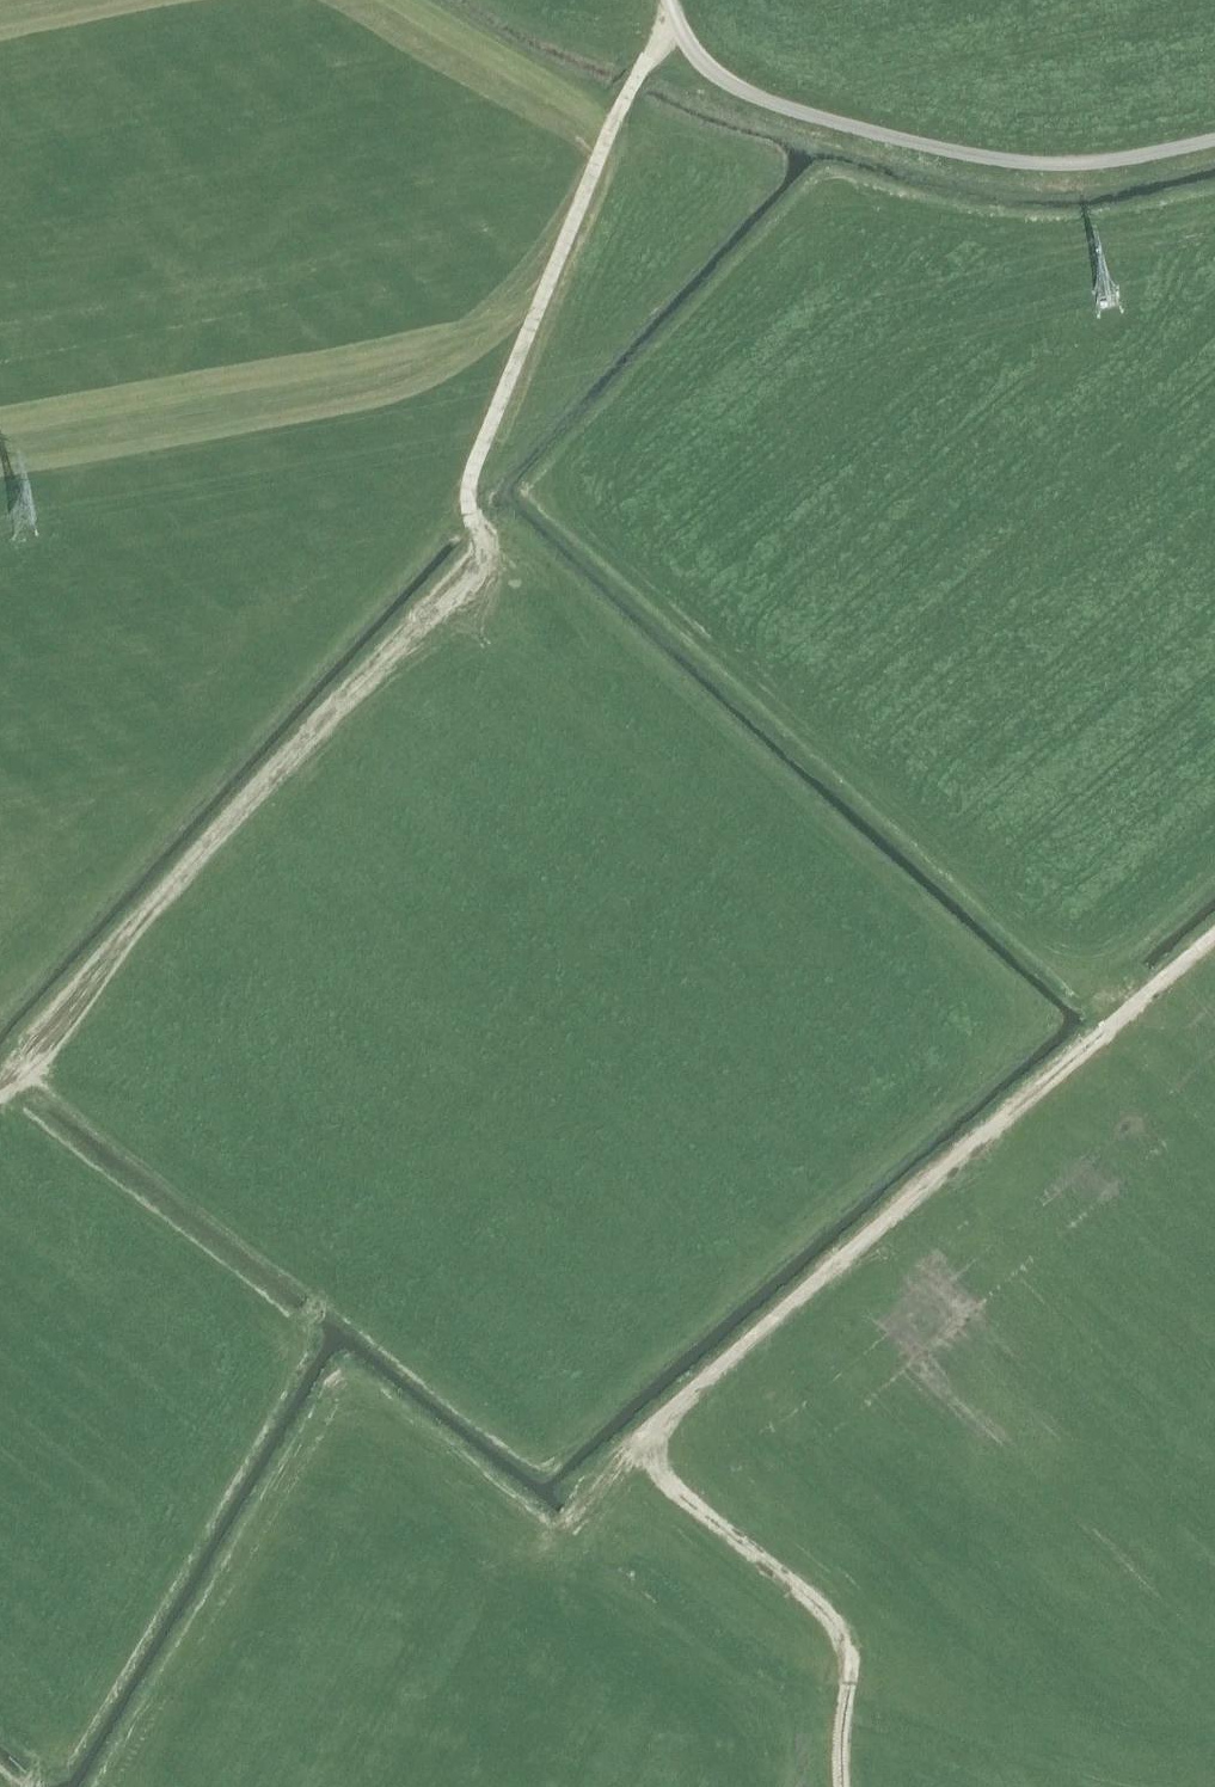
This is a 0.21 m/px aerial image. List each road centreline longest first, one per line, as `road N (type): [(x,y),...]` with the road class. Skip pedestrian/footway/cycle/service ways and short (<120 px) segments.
road 1 (track): [(674,13),(620,107),(471,465),(468,509),(479,551),(467,581),(425,614),(0,1080)]
road 2 (track): [(1214,935),(636,1436)]
road 3 (unclassified): [(1214,139),(1068,164),(978,156),(859,128),(784,107),(718,76),(695,56),(671,0)]
road 4 (track): [(636,1436),(660,1477),(838,1629),(851,1678),(845,1786)]
road 5 (track): [(636,1436),(543,1542)]

